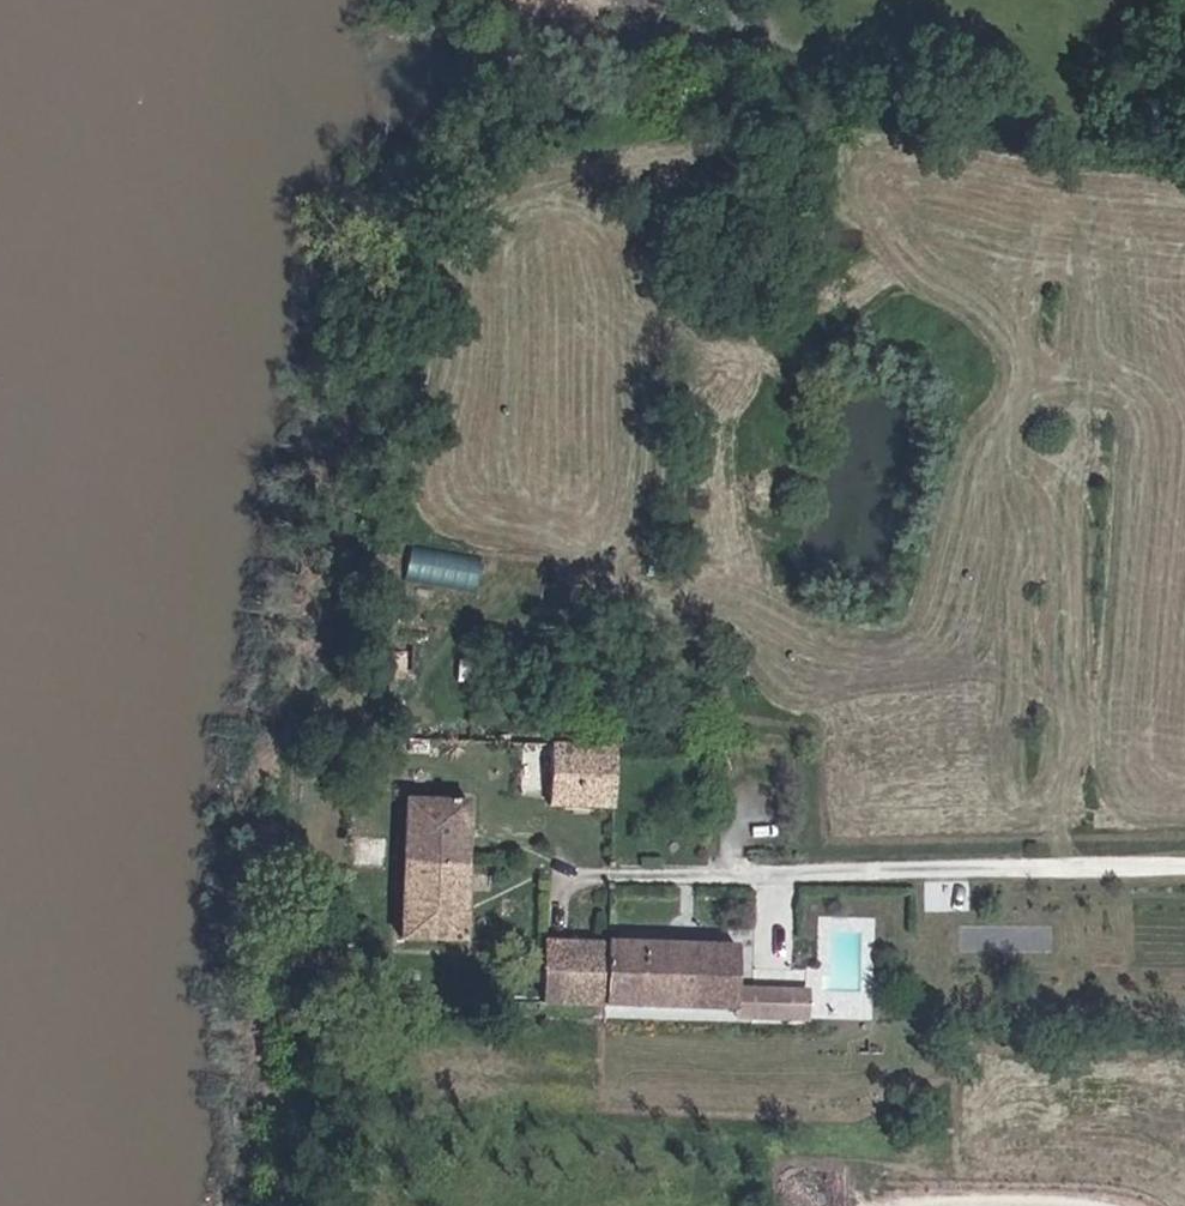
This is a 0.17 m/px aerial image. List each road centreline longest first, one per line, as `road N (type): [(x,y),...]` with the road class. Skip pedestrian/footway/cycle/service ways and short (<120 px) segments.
road 1 (track): [(596,878),(1184,872)]

